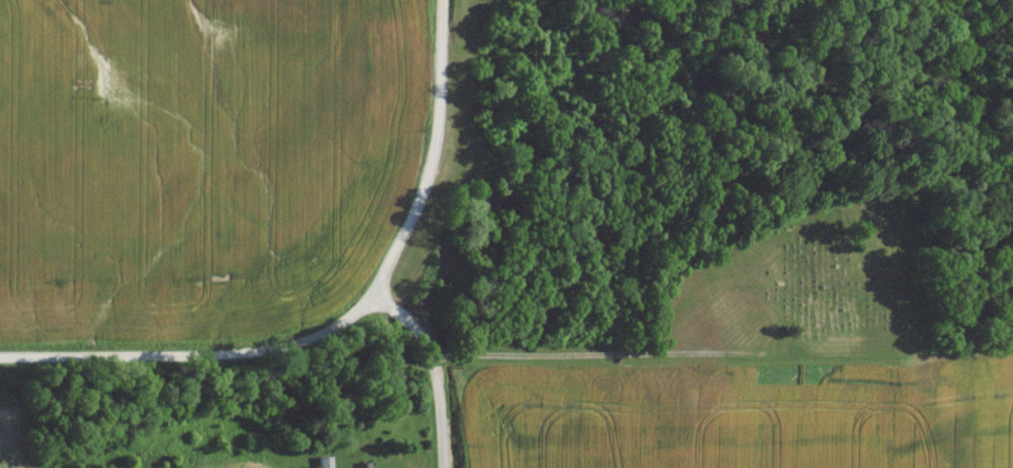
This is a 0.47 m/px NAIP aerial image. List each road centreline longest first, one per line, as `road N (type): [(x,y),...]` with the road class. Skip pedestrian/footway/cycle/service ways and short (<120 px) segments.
road 1 (residential): [(0,361),(246,357),(310,340),(373,294),(1012,201)]
road 2 (residential): [(438,413),(768,389)]
road 3 (residential): [(373,294),(429,160),(442,0)]
road 4 (residential): [(440,467),(431,365),(373,294)]

